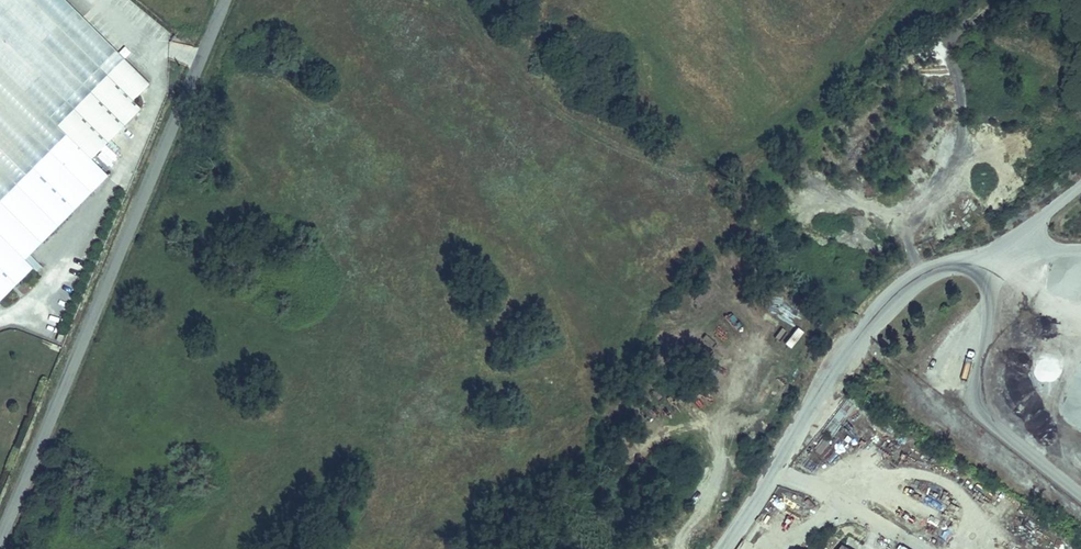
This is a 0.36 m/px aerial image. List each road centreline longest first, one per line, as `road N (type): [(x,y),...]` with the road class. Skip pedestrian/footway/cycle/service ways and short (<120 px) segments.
road 1 (unclassified): [(224,0),(0,532)]

